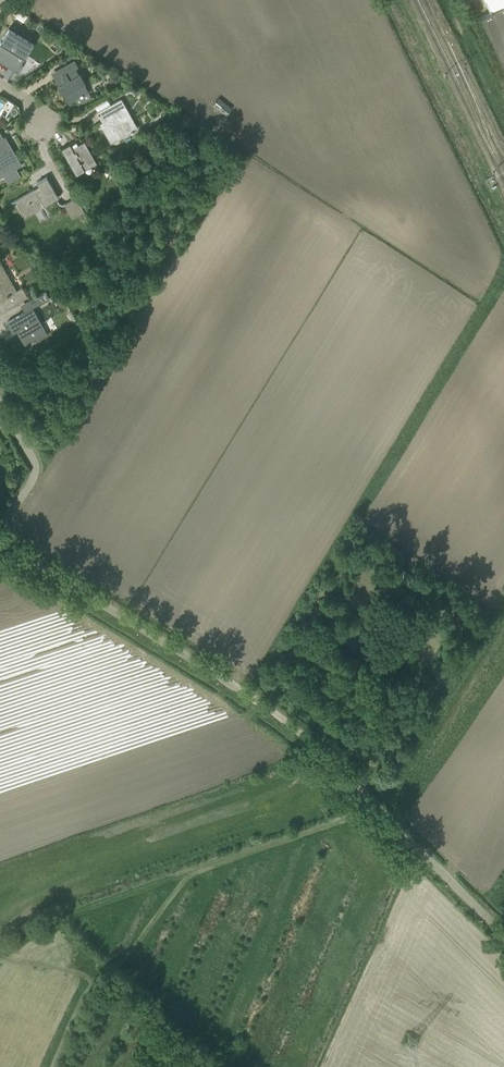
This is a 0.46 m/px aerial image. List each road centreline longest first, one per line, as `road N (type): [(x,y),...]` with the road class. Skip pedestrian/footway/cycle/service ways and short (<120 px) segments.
road 1 (track): [(370,800),(345,817),(186,876),(129,961),(111,970)]
road 2 (track): [(186,876),(63,912),(0,959)]

